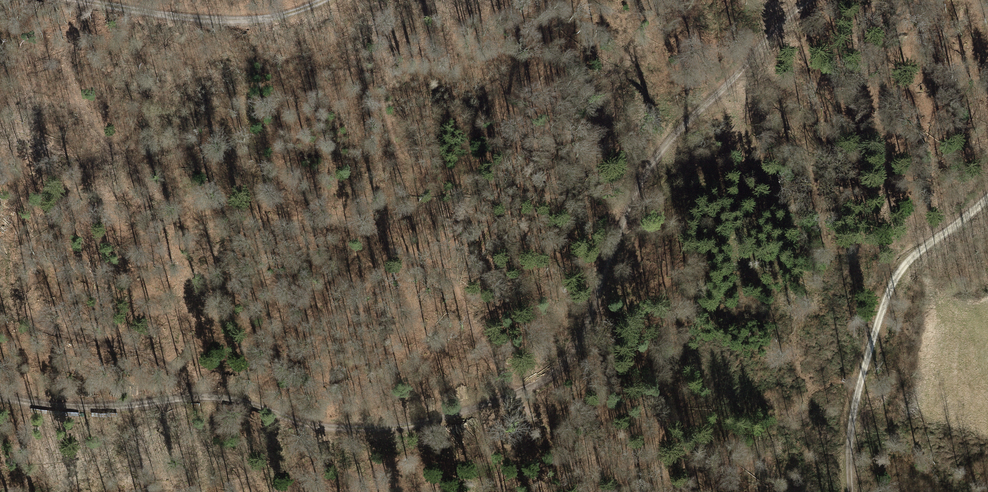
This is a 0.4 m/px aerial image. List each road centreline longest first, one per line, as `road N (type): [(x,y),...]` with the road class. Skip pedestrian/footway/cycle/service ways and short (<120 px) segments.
road 1 (track): [(0,397),(118,406),(216,397),(323,425),(390,426),(468,409),(554,373),(577,349),(650,167),(807,0)]
road 2 (track): [(850,491),(851,407),(892,286),(911,259),(987,198)]
road 3 (track): [(325,0),(229,21),(77,0)]

